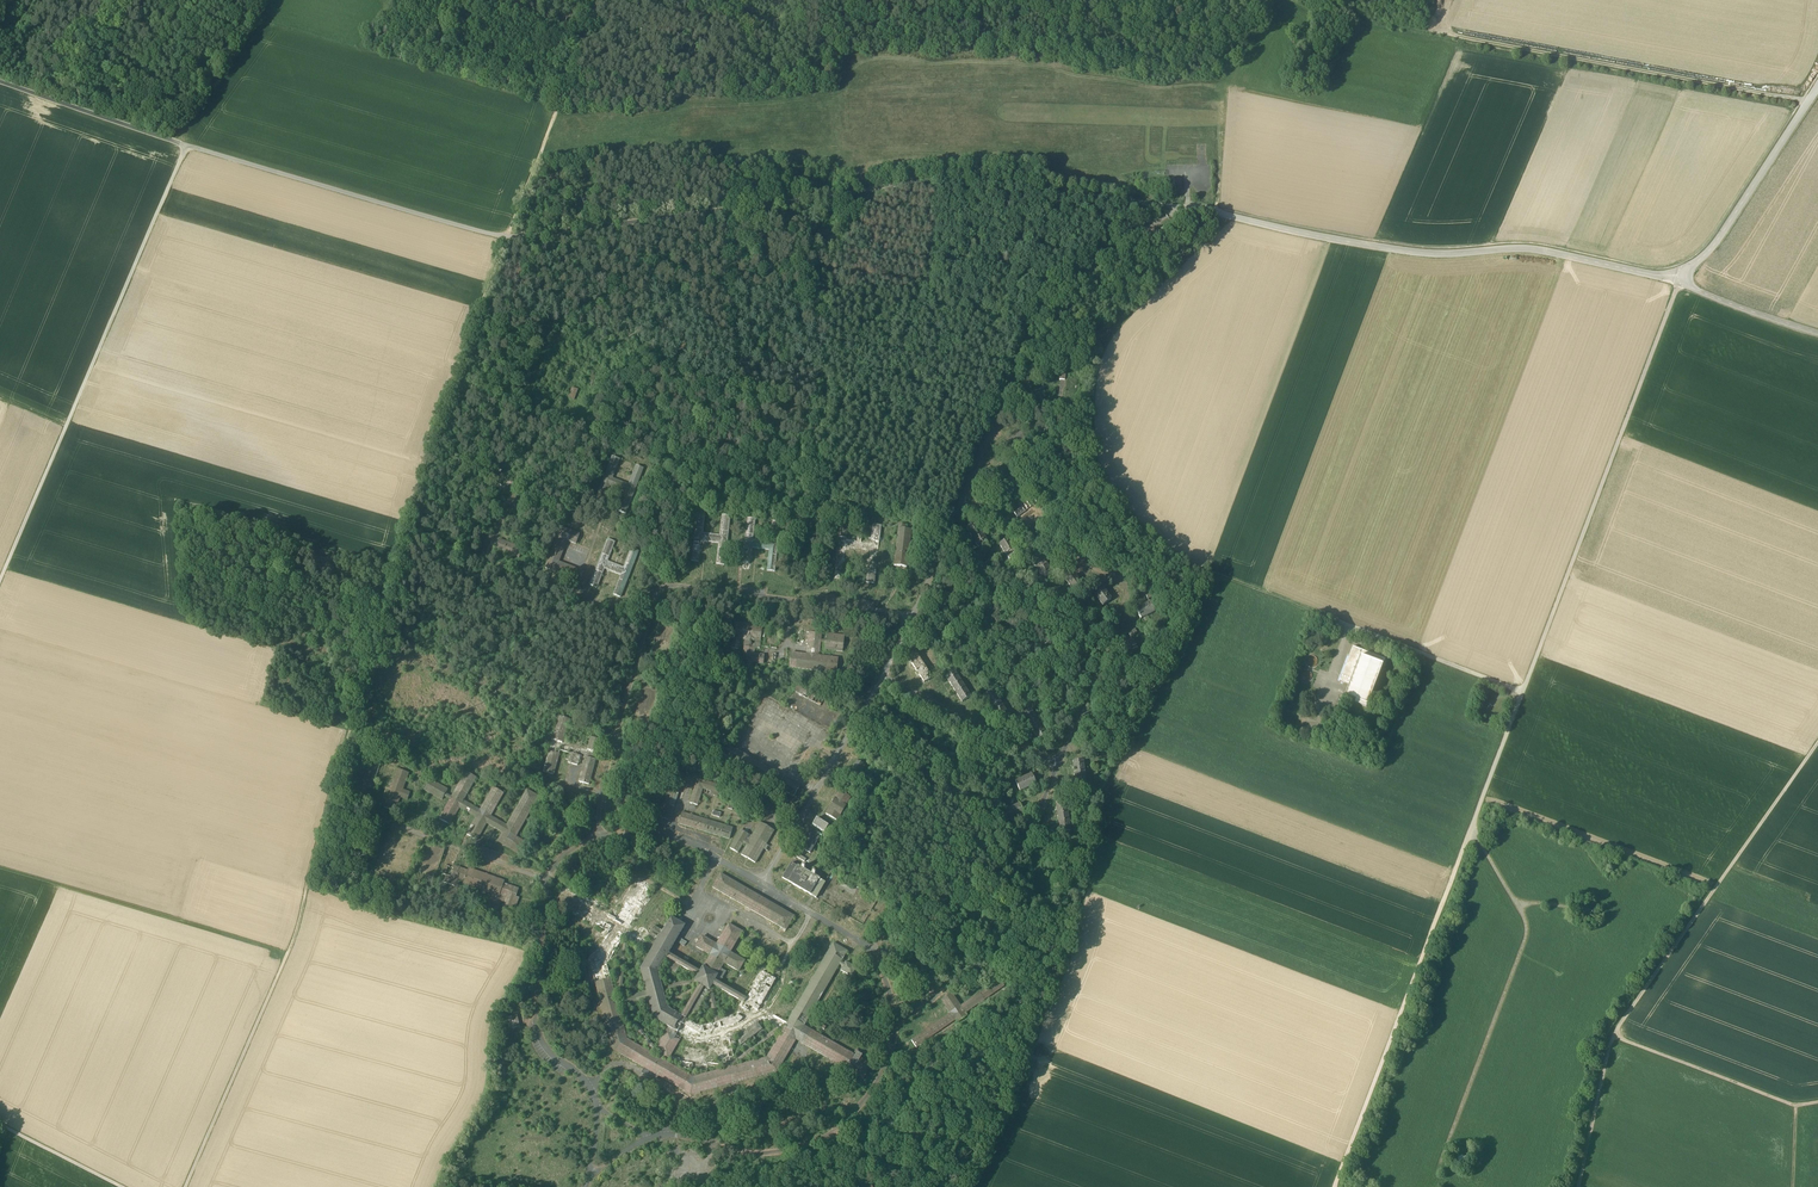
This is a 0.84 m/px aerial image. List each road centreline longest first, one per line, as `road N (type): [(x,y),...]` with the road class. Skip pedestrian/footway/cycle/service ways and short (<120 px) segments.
road 1 (track): [(1179,209),(955,178),(507,239),(187,145)]
road 2 (track): [(599,0),(428,465),(287,954)]
road 3 (track): [(556,113),(630,119),(828,97),(848,85),(860,64),(887,58),(1208,84),(1220,97),(1216,209)]
road 4 (track): [(1212,573),(1103,794),(1073,946),(969,1186)]
road 5 (track): [(1522,691),(1334,1186)]
road 6 (track): [(1295,0),(1808,103)]
road 7 (track): [(1817,742),(1618,1027),(1579,1186)]
road 8 (track): [(187,145),(0,583)]
road 9 (tertiary): [(1817,334),(1702,293),(1684,277),(1716,245),(1817,88)]
road 10 (track): [(0,869),(287,954)]
road 11 (track): [(287,954),(185,1186)]
road 12 (track): [(1817,1103),(1797,1107),(1615,1037)]
road 13 (track): [(0,81),(187,145)]
road 14 (track): [(270,0),(171,141)]
road 15 (track): [(0,1127),(122,1186)]
road 16 (track): [(1212,573),(1330,617)]

